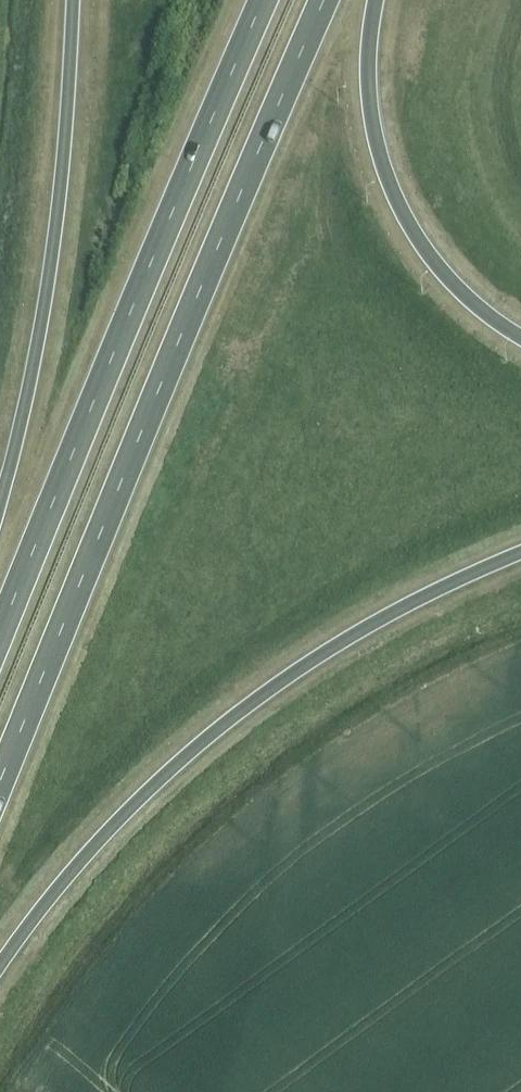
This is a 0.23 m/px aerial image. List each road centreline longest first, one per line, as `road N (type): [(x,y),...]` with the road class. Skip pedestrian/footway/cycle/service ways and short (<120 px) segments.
road 1 (trunk): [(0,780),(324,0)]
road 2 (trunk): [(261,0),(0,635)]
road 3 (trunk): [(0,965),(105,832),(234,715),(387,615),(520,555)]
road 4 (trunk): [(73,0),(56,205),(0,497)]
road 5 (trunk): [(520,338),(478,313),(423,252),(396,204),(370,105),(377,0)]

